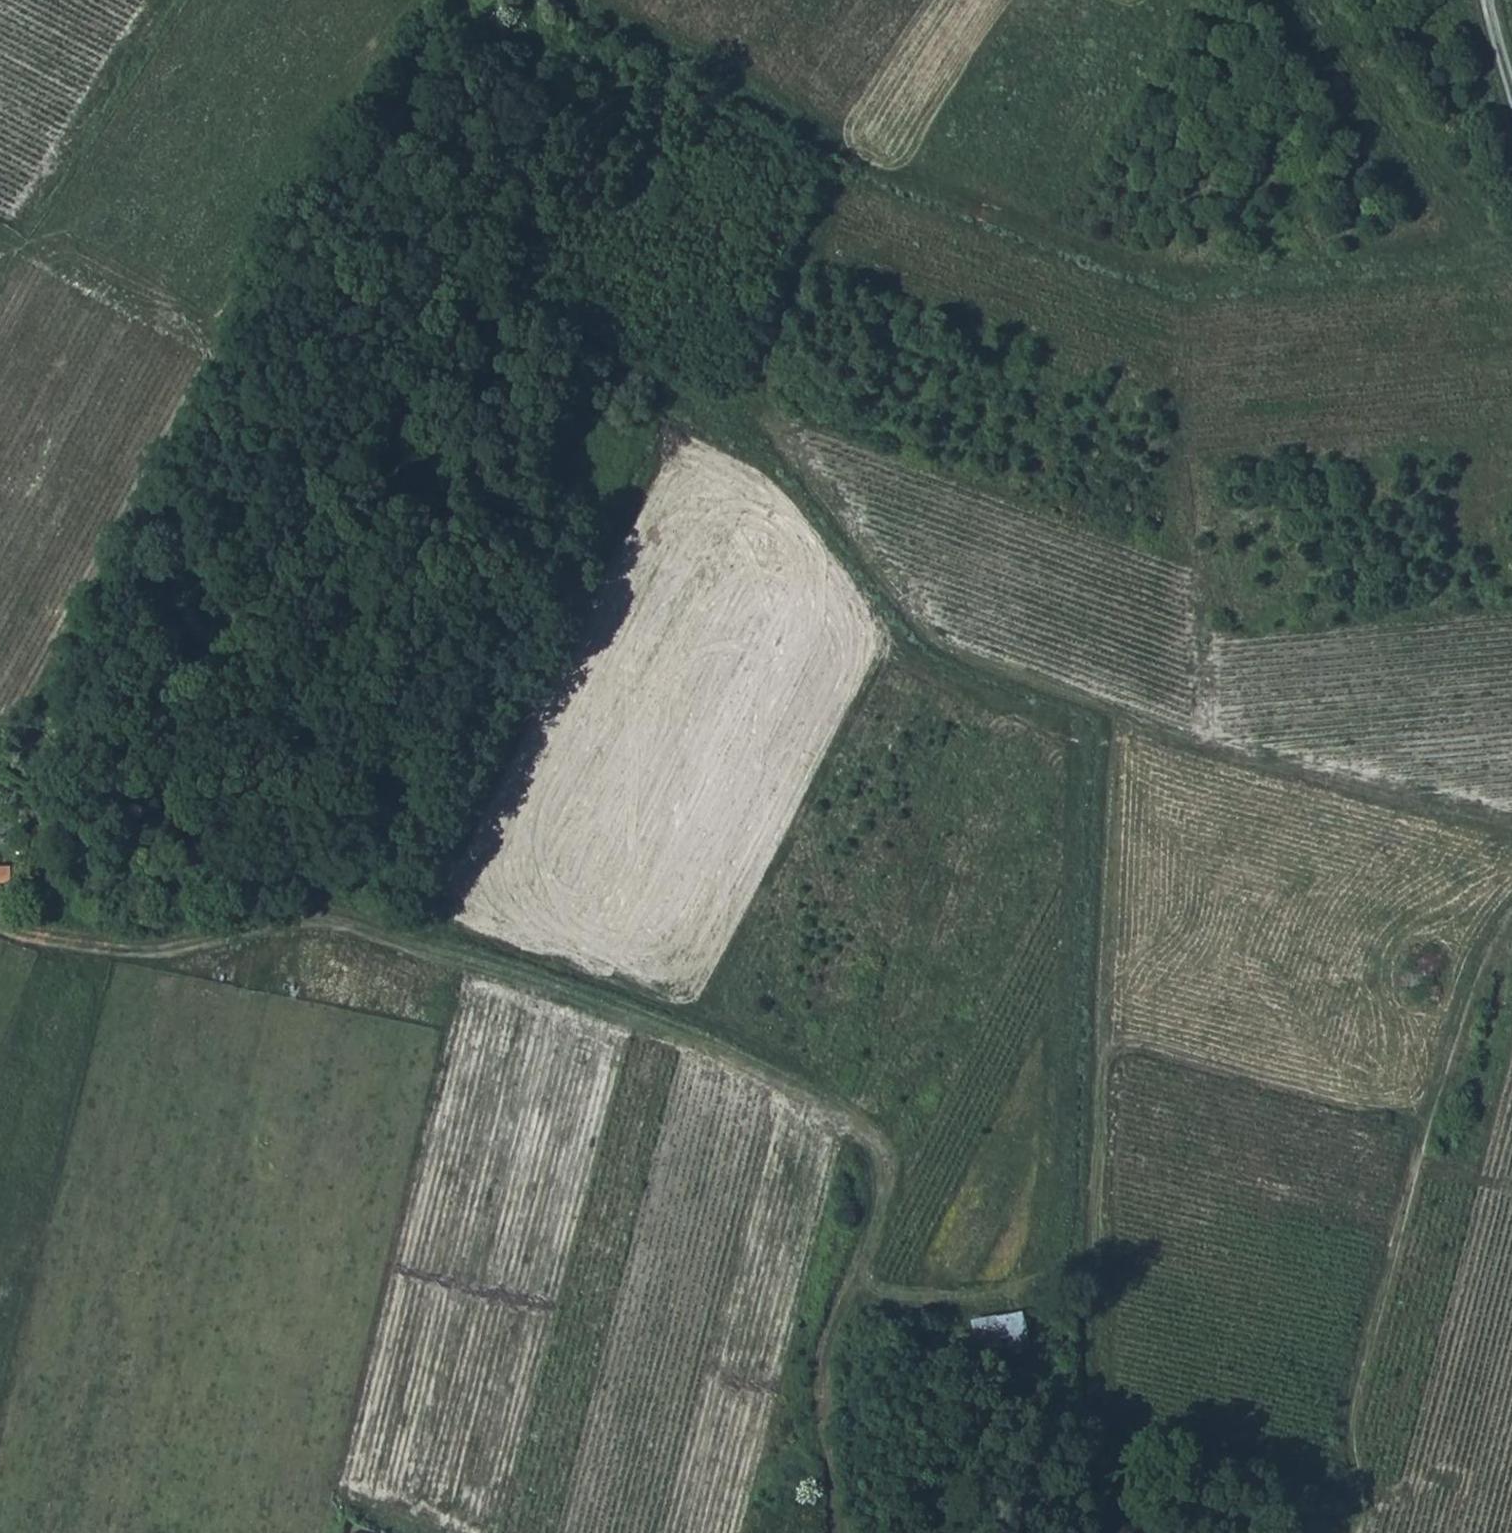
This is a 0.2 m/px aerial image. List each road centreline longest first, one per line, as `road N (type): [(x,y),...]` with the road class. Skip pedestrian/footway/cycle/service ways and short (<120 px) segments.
road 1 (track): [(0,928),(71,943),(138,945),(321,916),(705,1055),(873,1143),(893,1183),(870,1281),(836,1323),(818,1404),(840,1532)]
road 2 (track): [(1354,1532),(1365,1499),(1345,1446),(1418,1163),(1488,946),(1511,917)]

